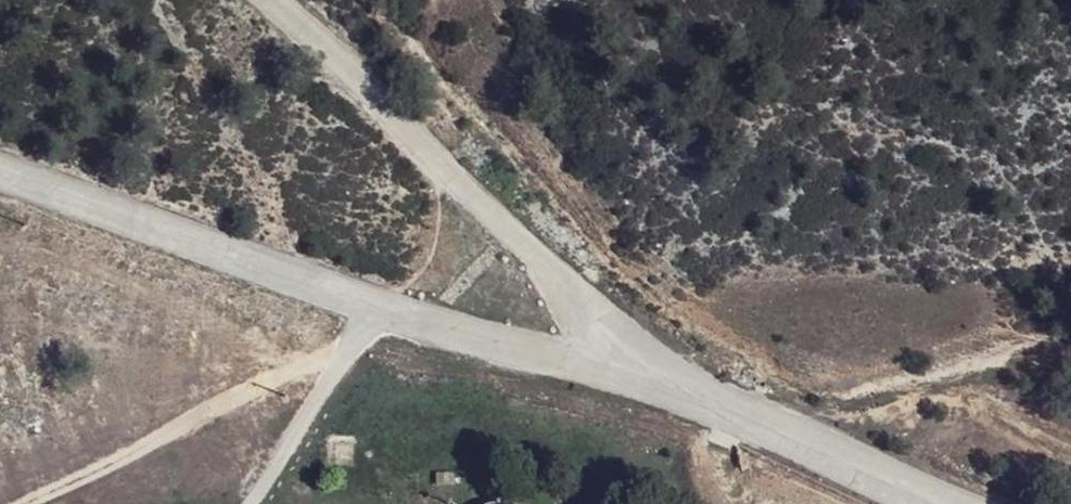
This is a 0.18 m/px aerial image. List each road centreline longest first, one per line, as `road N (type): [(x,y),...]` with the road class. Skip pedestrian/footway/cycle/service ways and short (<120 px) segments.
road 1 (unclassified): [(0,171),(710,418)]
road 2 (unclassified): [(710,418),(371,86),(269,0)]
road 3 (unclassified): [(710,418),(960,503)]

